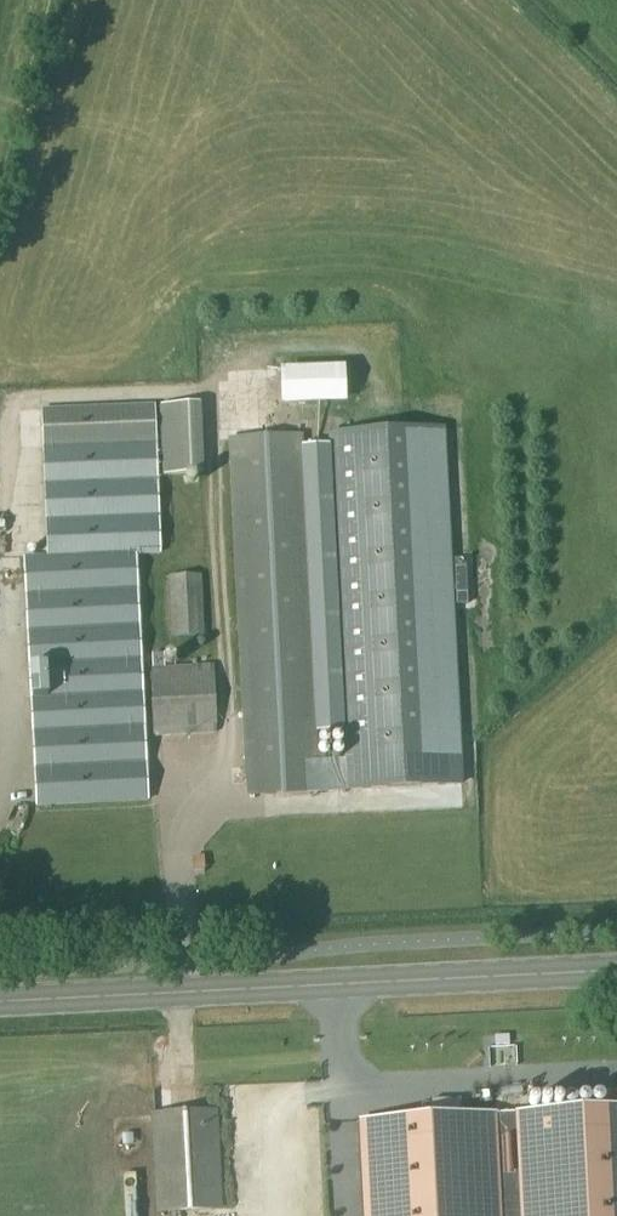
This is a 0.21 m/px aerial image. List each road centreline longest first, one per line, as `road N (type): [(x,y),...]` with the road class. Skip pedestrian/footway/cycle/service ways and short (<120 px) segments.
road 1 (primary): [(0,1004),(616,973)]

